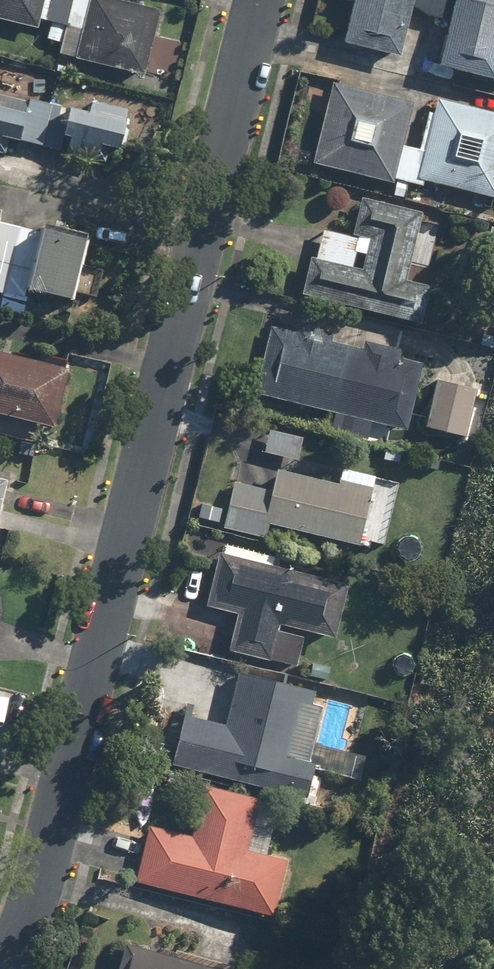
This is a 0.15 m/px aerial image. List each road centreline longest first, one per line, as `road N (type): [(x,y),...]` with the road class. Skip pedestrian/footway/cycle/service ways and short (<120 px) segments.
road 1 (residential): [(11,968),(46,879),(262,0)]

